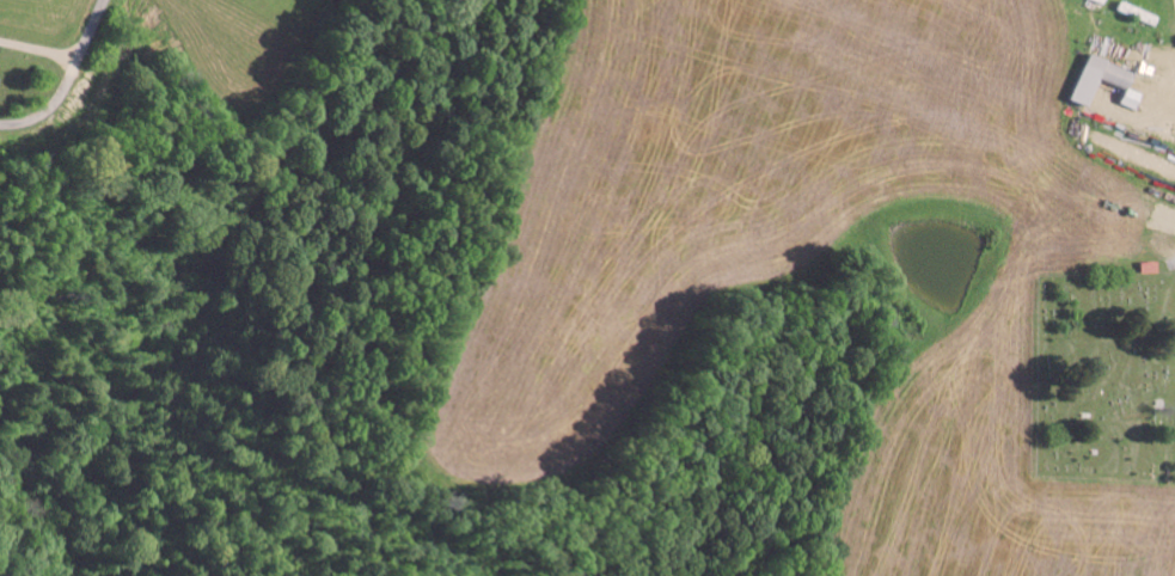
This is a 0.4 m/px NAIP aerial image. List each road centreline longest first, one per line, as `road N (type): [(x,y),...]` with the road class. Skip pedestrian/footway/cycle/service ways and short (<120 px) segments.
road 1 (residential): [(0,125),(45,111),(103,0)]

